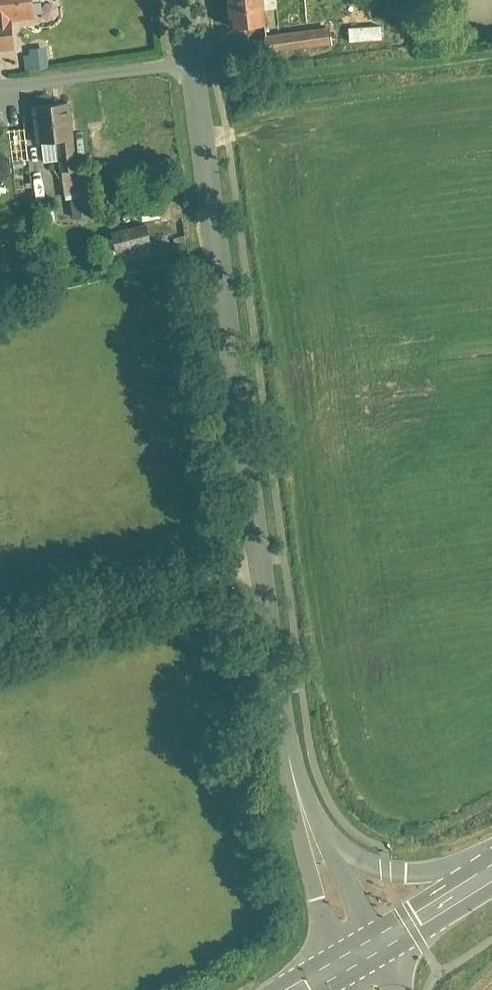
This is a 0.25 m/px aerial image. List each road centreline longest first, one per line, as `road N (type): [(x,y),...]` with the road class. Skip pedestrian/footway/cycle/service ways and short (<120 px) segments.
road 1 (tertiary): [(358,954),(317,851),(281,713),(188,63)]
road 2 (residential): [(188,63),(0,85)]
road 3 (primary): [(358,954),(491,875)]

